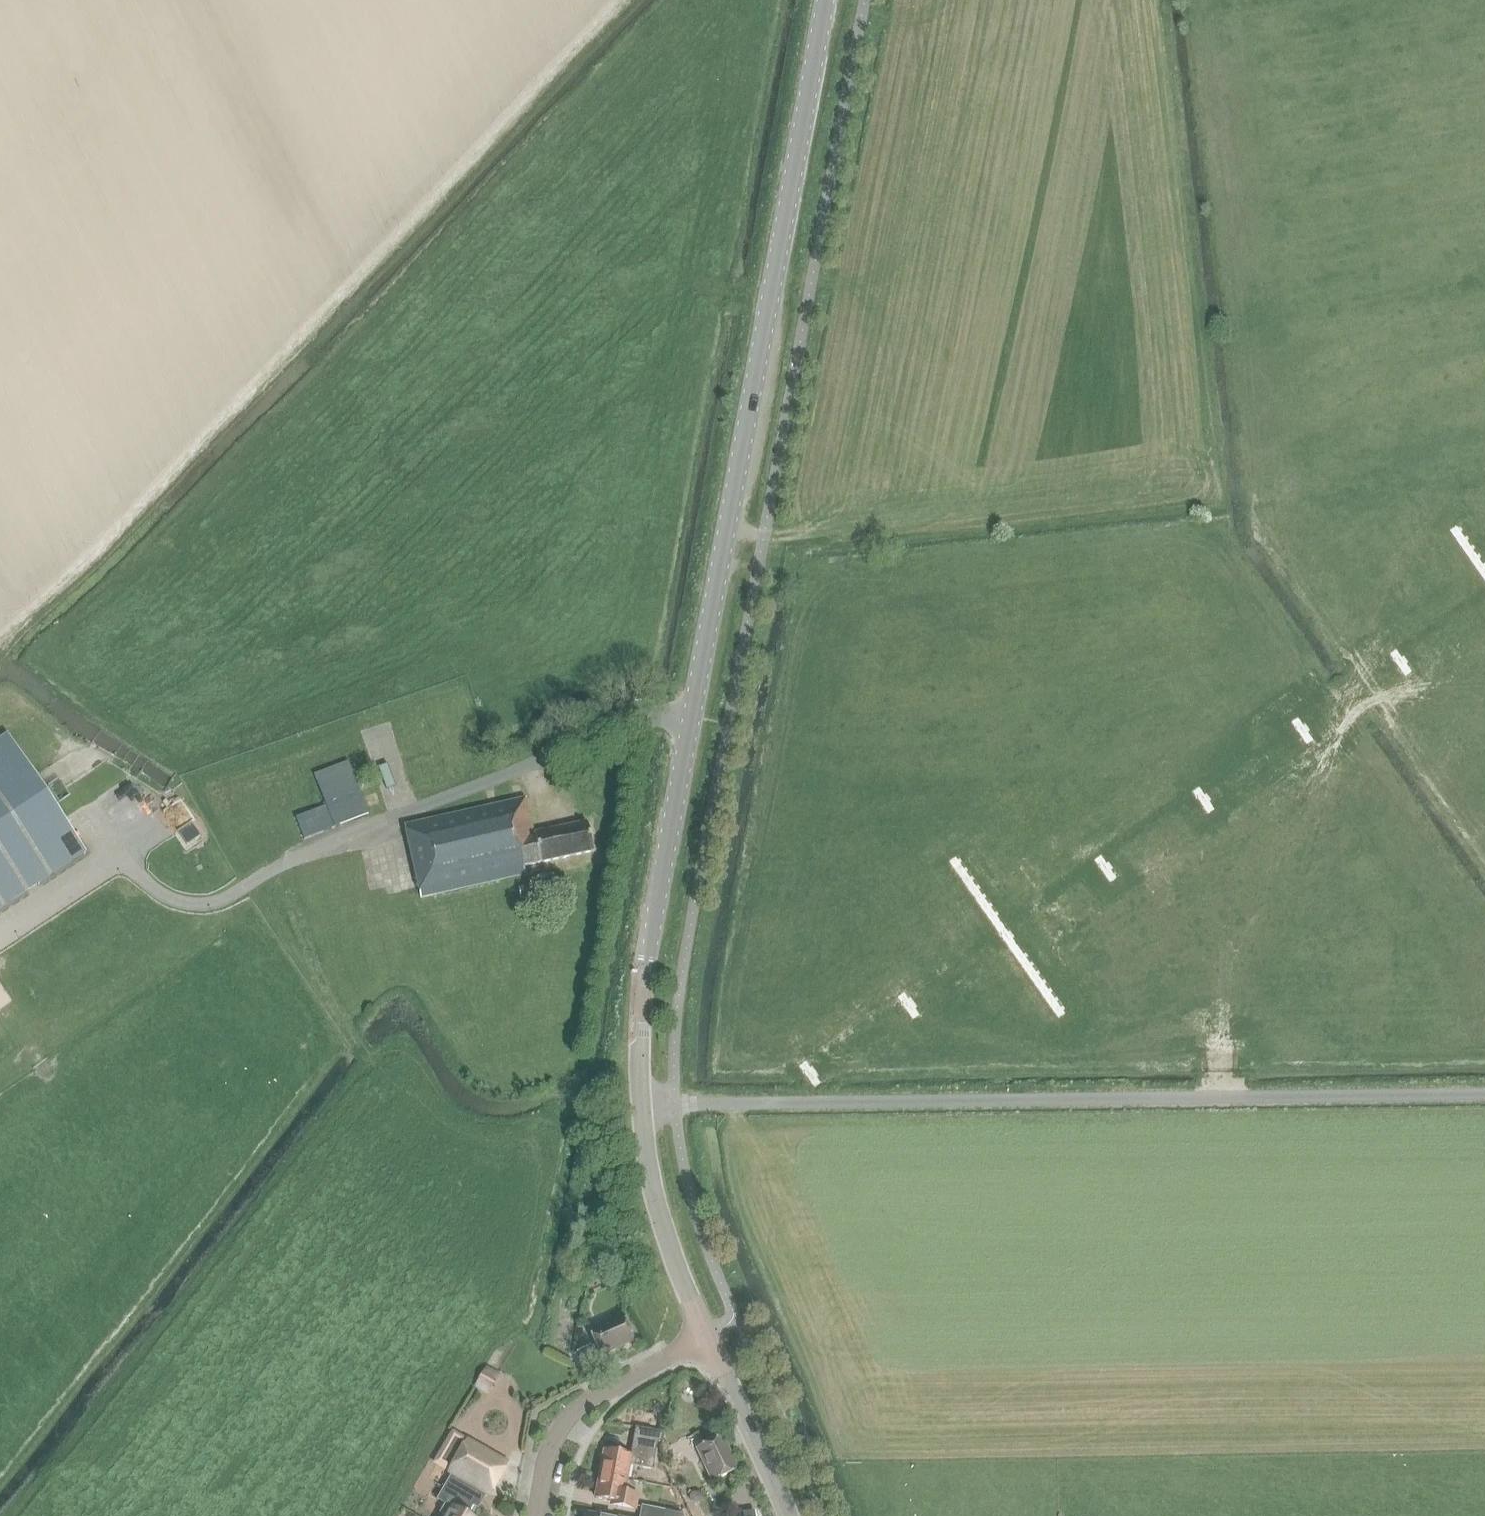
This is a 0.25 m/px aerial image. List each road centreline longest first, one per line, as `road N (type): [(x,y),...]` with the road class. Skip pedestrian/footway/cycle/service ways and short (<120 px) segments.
road 1 (secondary): [(708,1337),(663,1227),(645,1144),(639,1053),(646,959),(825,0)]
road 2 (secondary): [(788,1515),(708,1337)]
road 3 (residential): [(599,1397),(580,1405),(558,1431),(536,1515)]
road 4 (residential): [(599,1397),(708,1337)]

